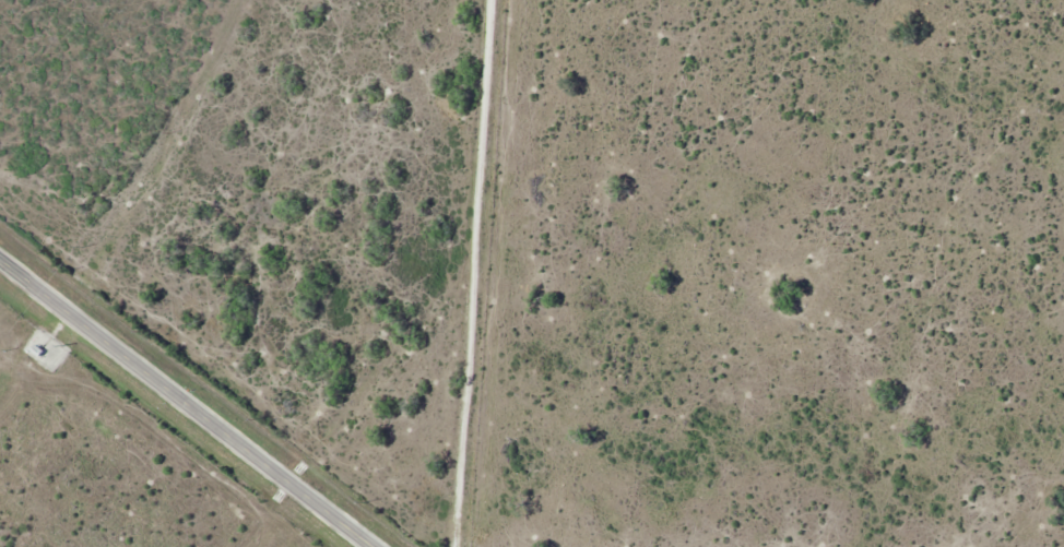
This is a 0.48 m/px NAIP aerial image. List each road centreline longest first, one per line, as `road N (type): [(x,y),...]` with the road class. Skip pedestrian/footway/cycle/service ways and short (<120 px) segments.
road 1 (track): [(452,546),(493,0)]
road 2 (secondary): [(0,257),(376,546)]
road 3 (track): [(246,546),(261,526),(107,393)]

